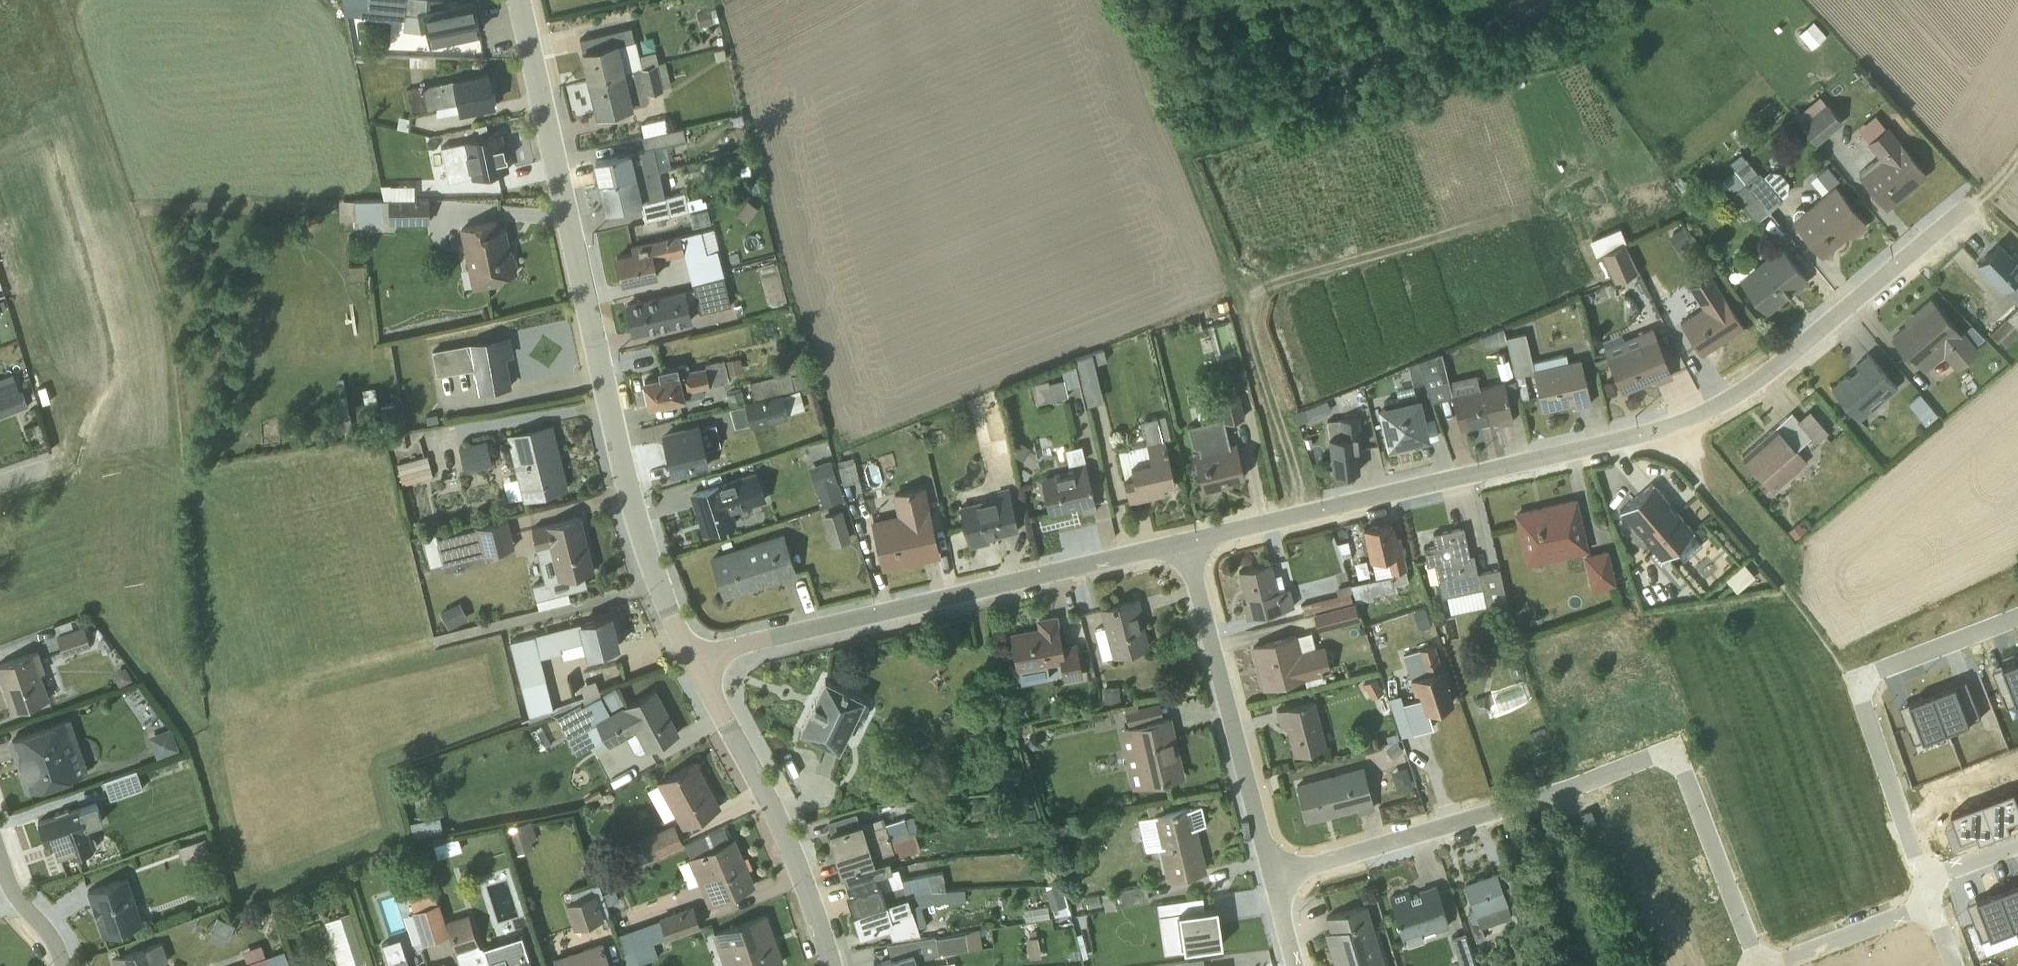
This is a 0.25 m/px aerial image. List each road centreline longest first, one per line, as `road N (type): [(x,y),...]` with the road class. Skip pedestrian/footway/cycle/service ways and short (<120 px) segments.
road 1 (residential): [(1971,201),(1740,392),(1672,424),(1183,541)]
road 2 (residential): [(697,665),(664,607),(620,452),(520,0)]
road 3 (residential): [(1758,965),(1674,749),(1273,878)]
road 4 (residential): [(1183,541),(732,647),(697,665)]
road 5 (residential): [(1923,880),(1855,680),(2017,617)]
road 6 (residential): [(1273,878),(1183,541)]
road 7 (residential): [(830,965),(778,820),(697,665)]
road 8 (residential): [(1931,903),(1764,965)]
road 9 (track): [(1587,965),(1532,800)]
road 10 (residential): [(0,860),(63,965)]

